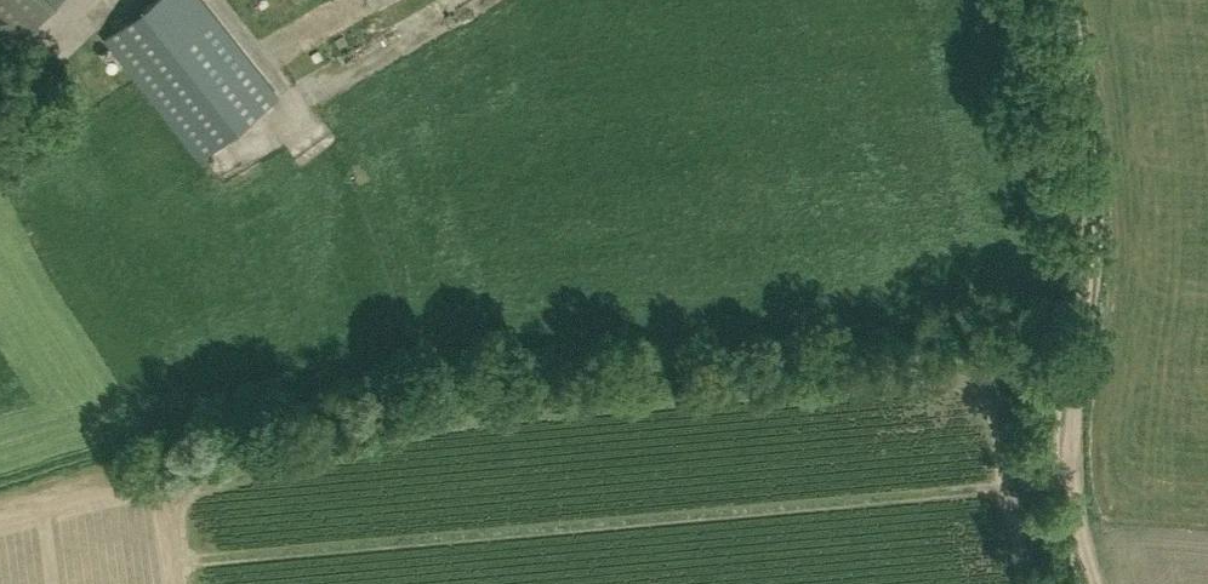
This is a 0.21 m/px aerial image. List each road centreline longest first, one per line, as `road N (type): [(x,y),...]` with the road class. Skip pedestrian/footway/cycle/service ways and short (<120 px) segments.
road 1 (track): [(1063,0),(1097,217),(1072,403),(1072,486),(1094,583)]

